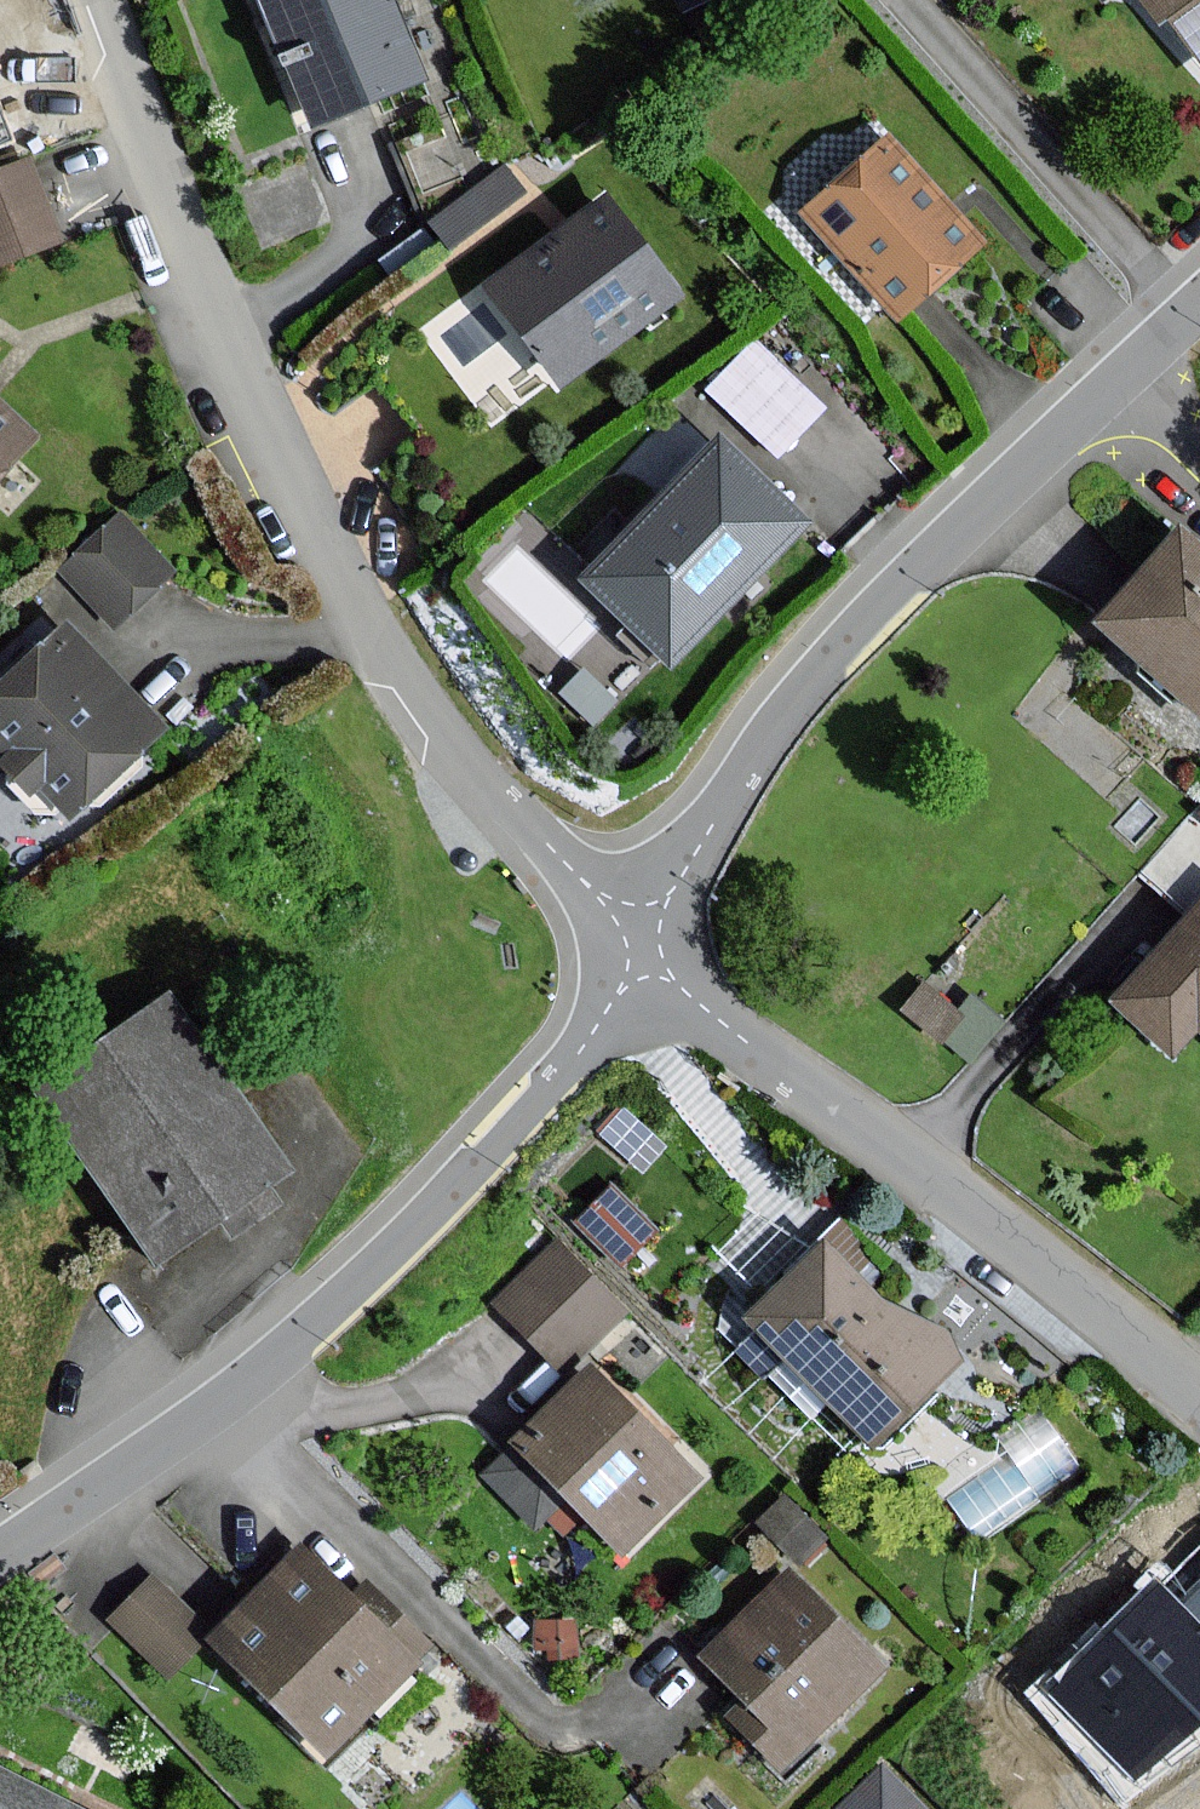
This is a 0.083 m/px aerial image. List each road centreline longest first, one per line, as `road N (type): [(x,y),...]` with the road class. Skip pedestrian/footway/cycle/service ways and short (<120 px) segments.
road 1 (residential): [(650,941),(484,784),(361,623),(219,321),(101,0)]
road 2 (residential): [(650,941),(552,1085),(351,1288),(0,1549)]
road 3 (residential): [(1199,1403),(1091,1297),(757,1040),(650,941)]
road 4 (residential): [(1103,400),(934,556),(765,736),(650,941)]
road 5 (residential): [(901,0),(1193,312)]
road 6 (residential): [(1103,400),(1199,487)]
road 7 (residential): [(1193,312),(1103,400)]

